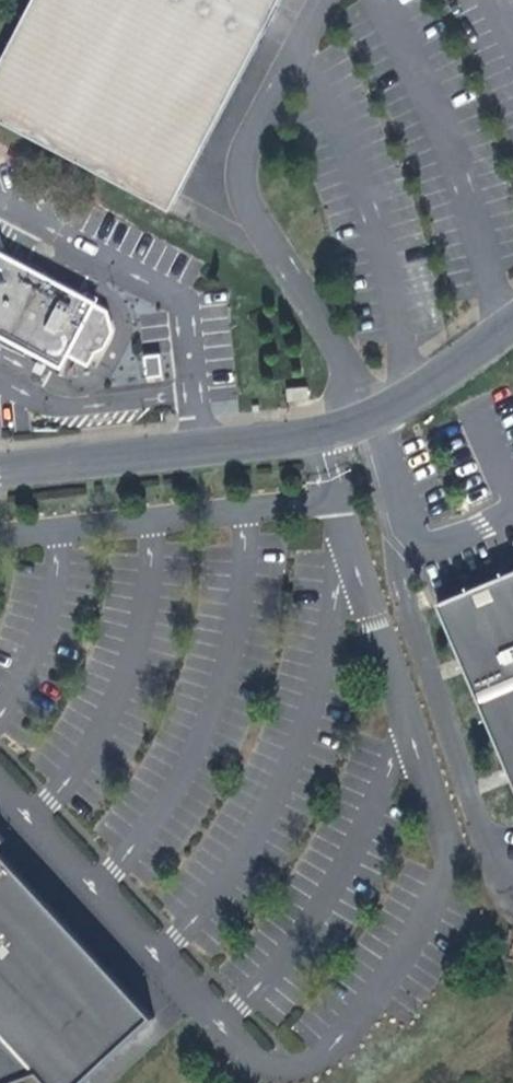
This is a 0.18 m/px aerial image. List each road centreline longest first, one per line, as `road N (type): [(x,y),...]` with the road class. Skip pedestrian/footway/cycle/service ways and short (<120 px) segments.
road 1 (unclassified): [(512,307),(409,385),(284,434),(0,468)]

